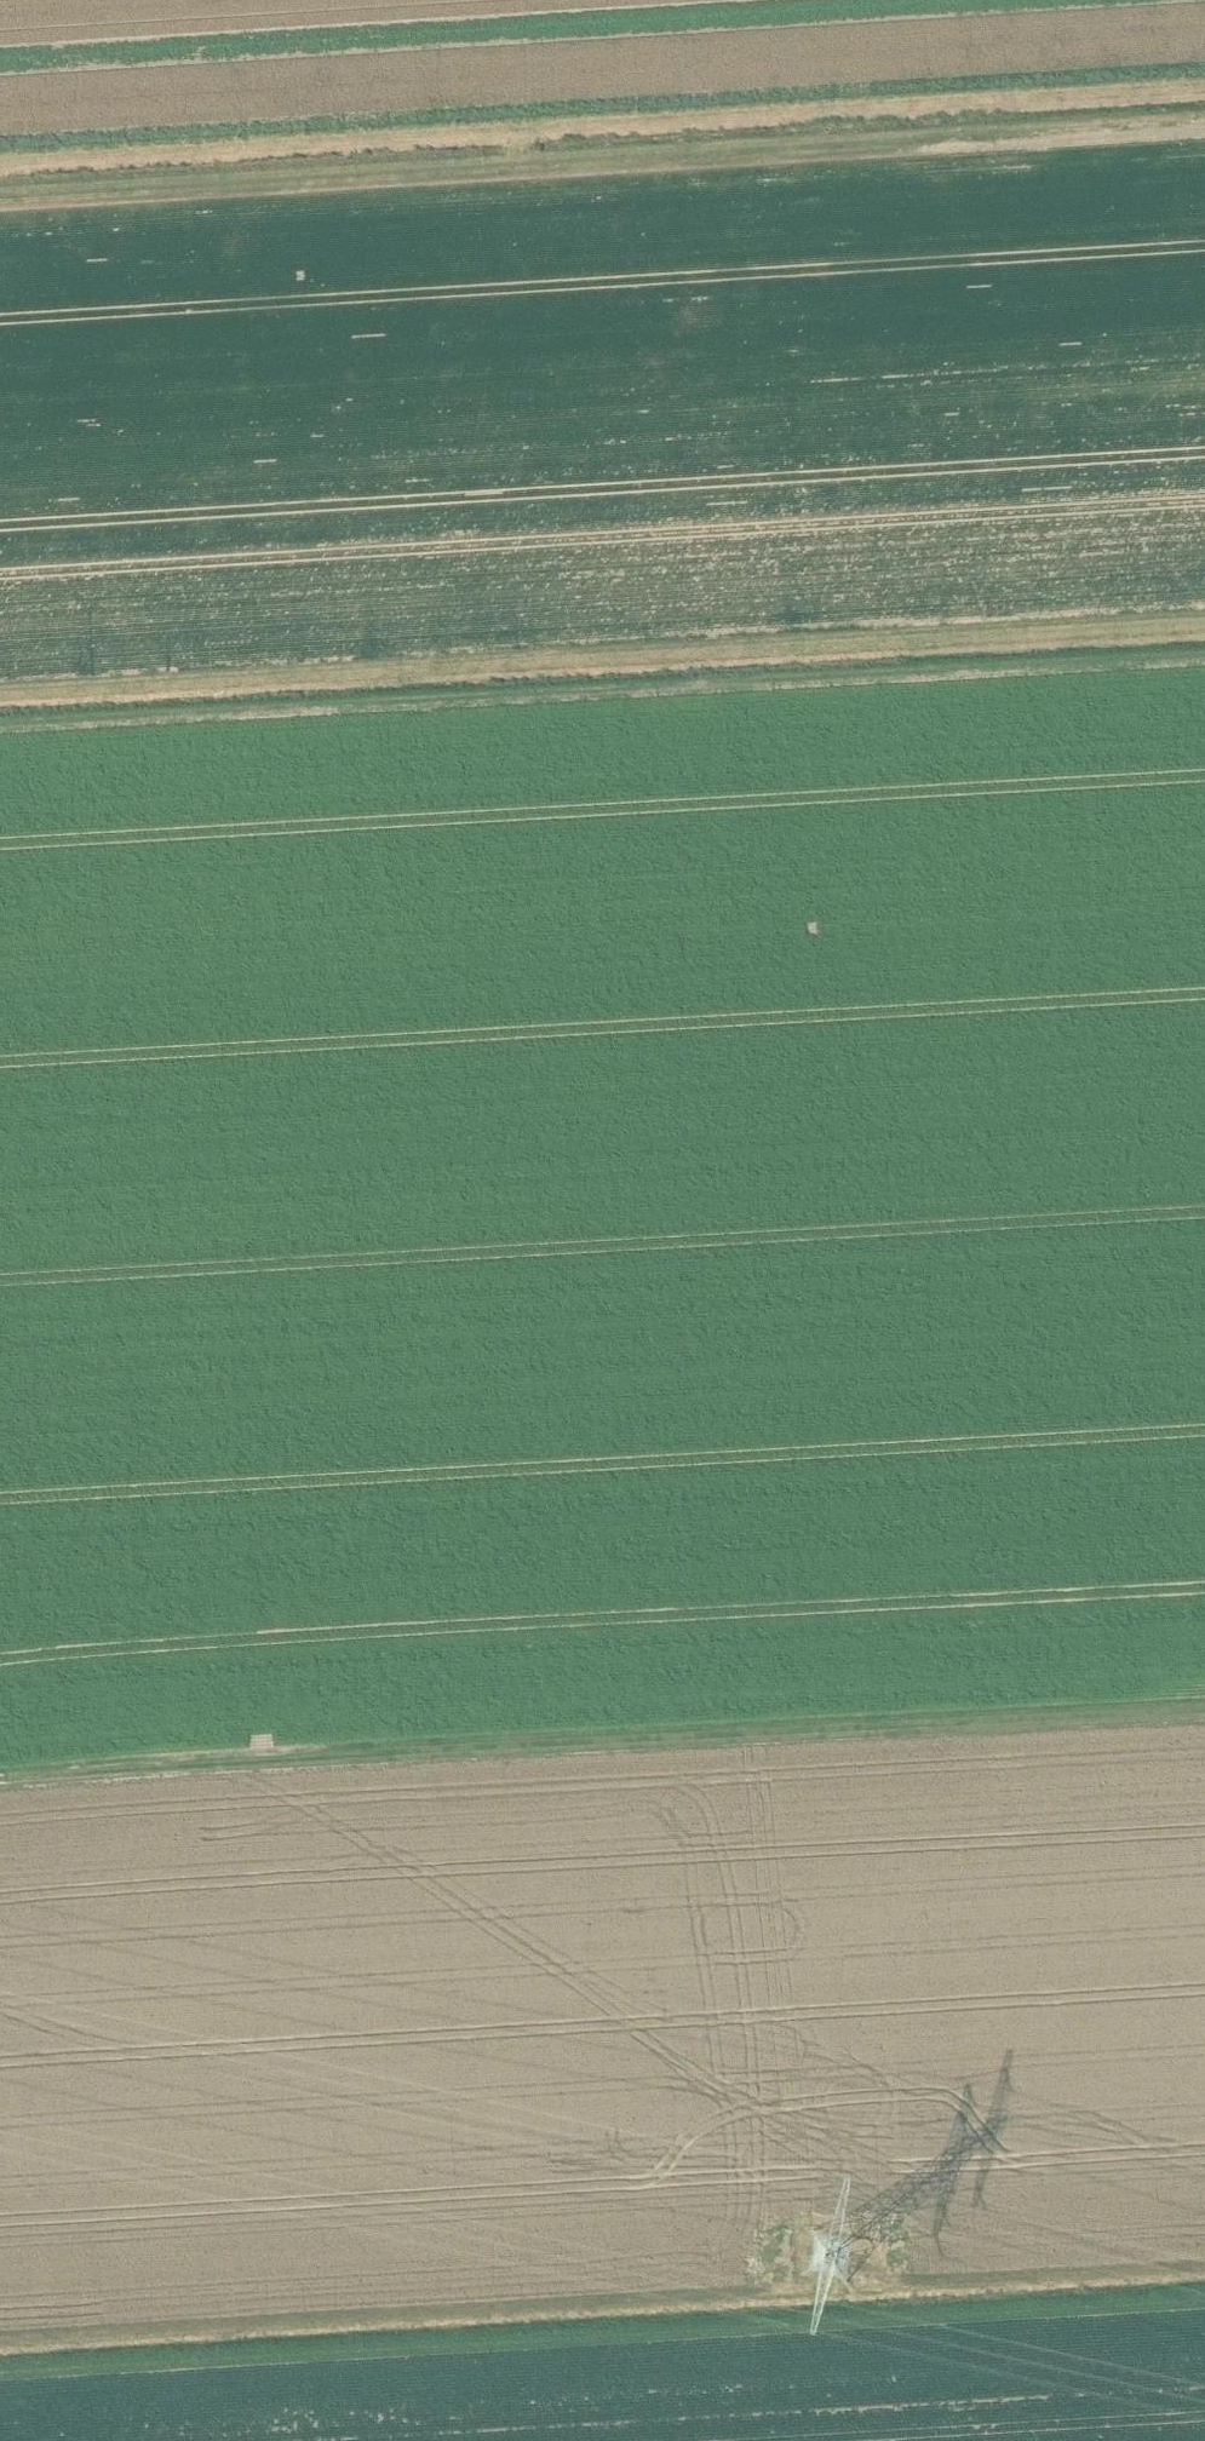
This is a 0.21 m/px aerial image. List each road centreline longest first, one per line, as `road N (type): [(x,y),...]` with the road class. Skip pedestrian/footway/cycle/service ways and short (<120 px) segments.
road 1 (track): [(0,1780),(1204,1710)]

